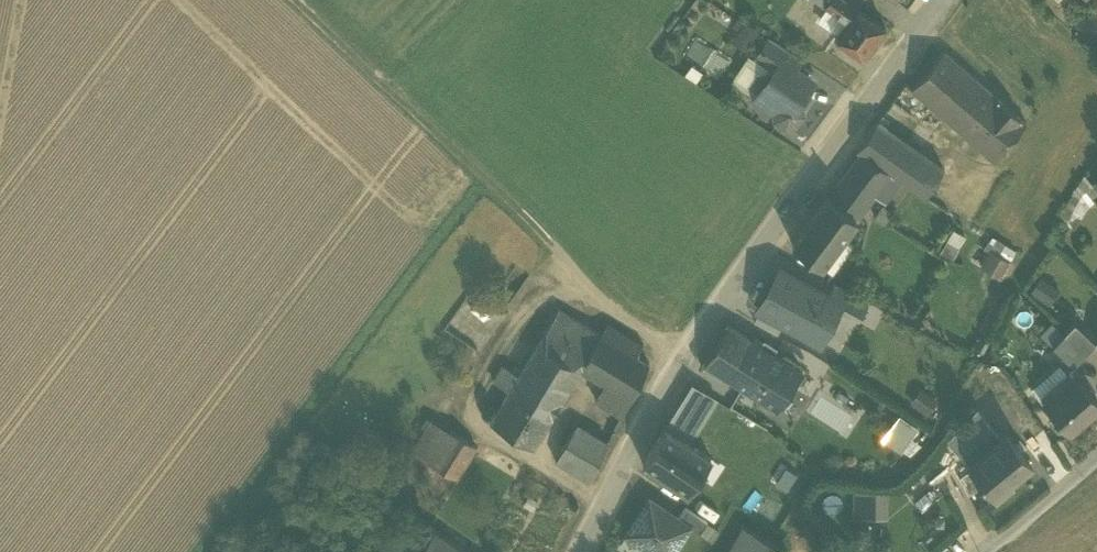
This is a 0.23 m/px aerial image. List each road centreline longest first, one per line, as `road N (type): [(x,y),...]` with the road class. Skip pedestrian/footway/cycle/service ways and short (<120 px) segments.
road 1 (residential): [(940,0),(682,355),(578,551)]
road 2 (track): [(682,355),(595,288),(296,0)]
road 3 (track): [(603,502),(487,436),(472,412),(500,344),(525,311),(584,276)]
road 4 (residential): [(1096,460),(984,551)]

